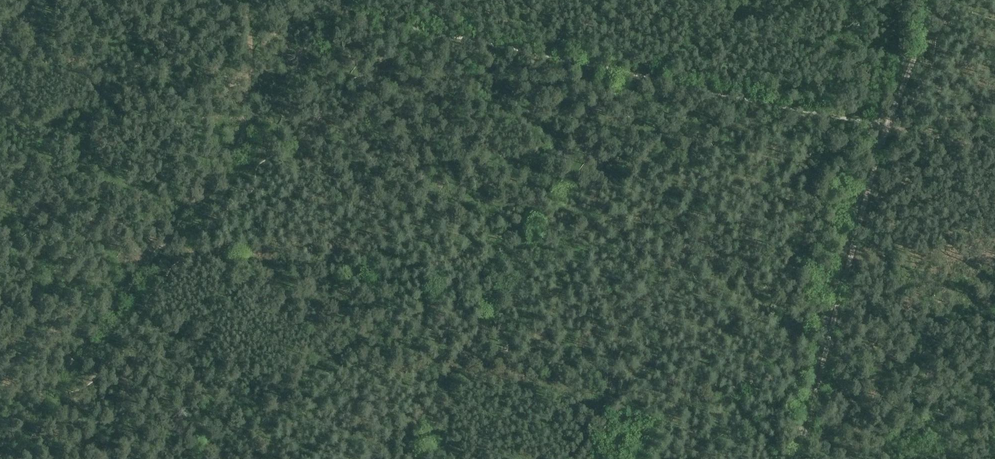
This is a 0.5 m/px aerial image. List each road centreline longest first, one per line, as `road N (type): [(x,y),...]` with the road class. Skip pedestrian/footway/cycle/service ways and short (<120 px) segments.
road 1 (track): [(994,150),(397,22),(333,0)]
road 2 (track): [(0,458),(236,152),(251,55),(250,0)]
road 3 (track): [(889,121),(800,458)]
road 4 (track): [(889,121),(931,0)]

